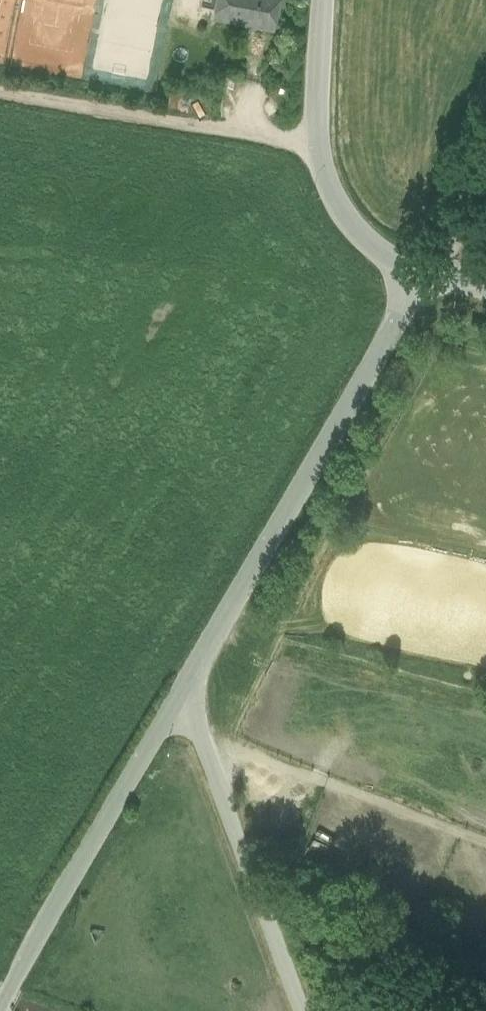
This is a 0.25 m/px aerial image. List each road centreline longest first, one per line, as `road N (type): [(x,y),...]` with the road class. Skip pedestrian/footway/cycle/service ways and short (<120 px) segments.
road 1 (unclassified): [(182,689),(423,272)]
road 2 (unclassified): [(0,1007),(182,689)]
road 3 (residential): [(182,689),(303,1010)]
road 4 (unclassified): [(423,272),(368,242),(334,199),(318,127),(323,0)]
road 5 (track): [(211,767),(265,762),(485,841)]

